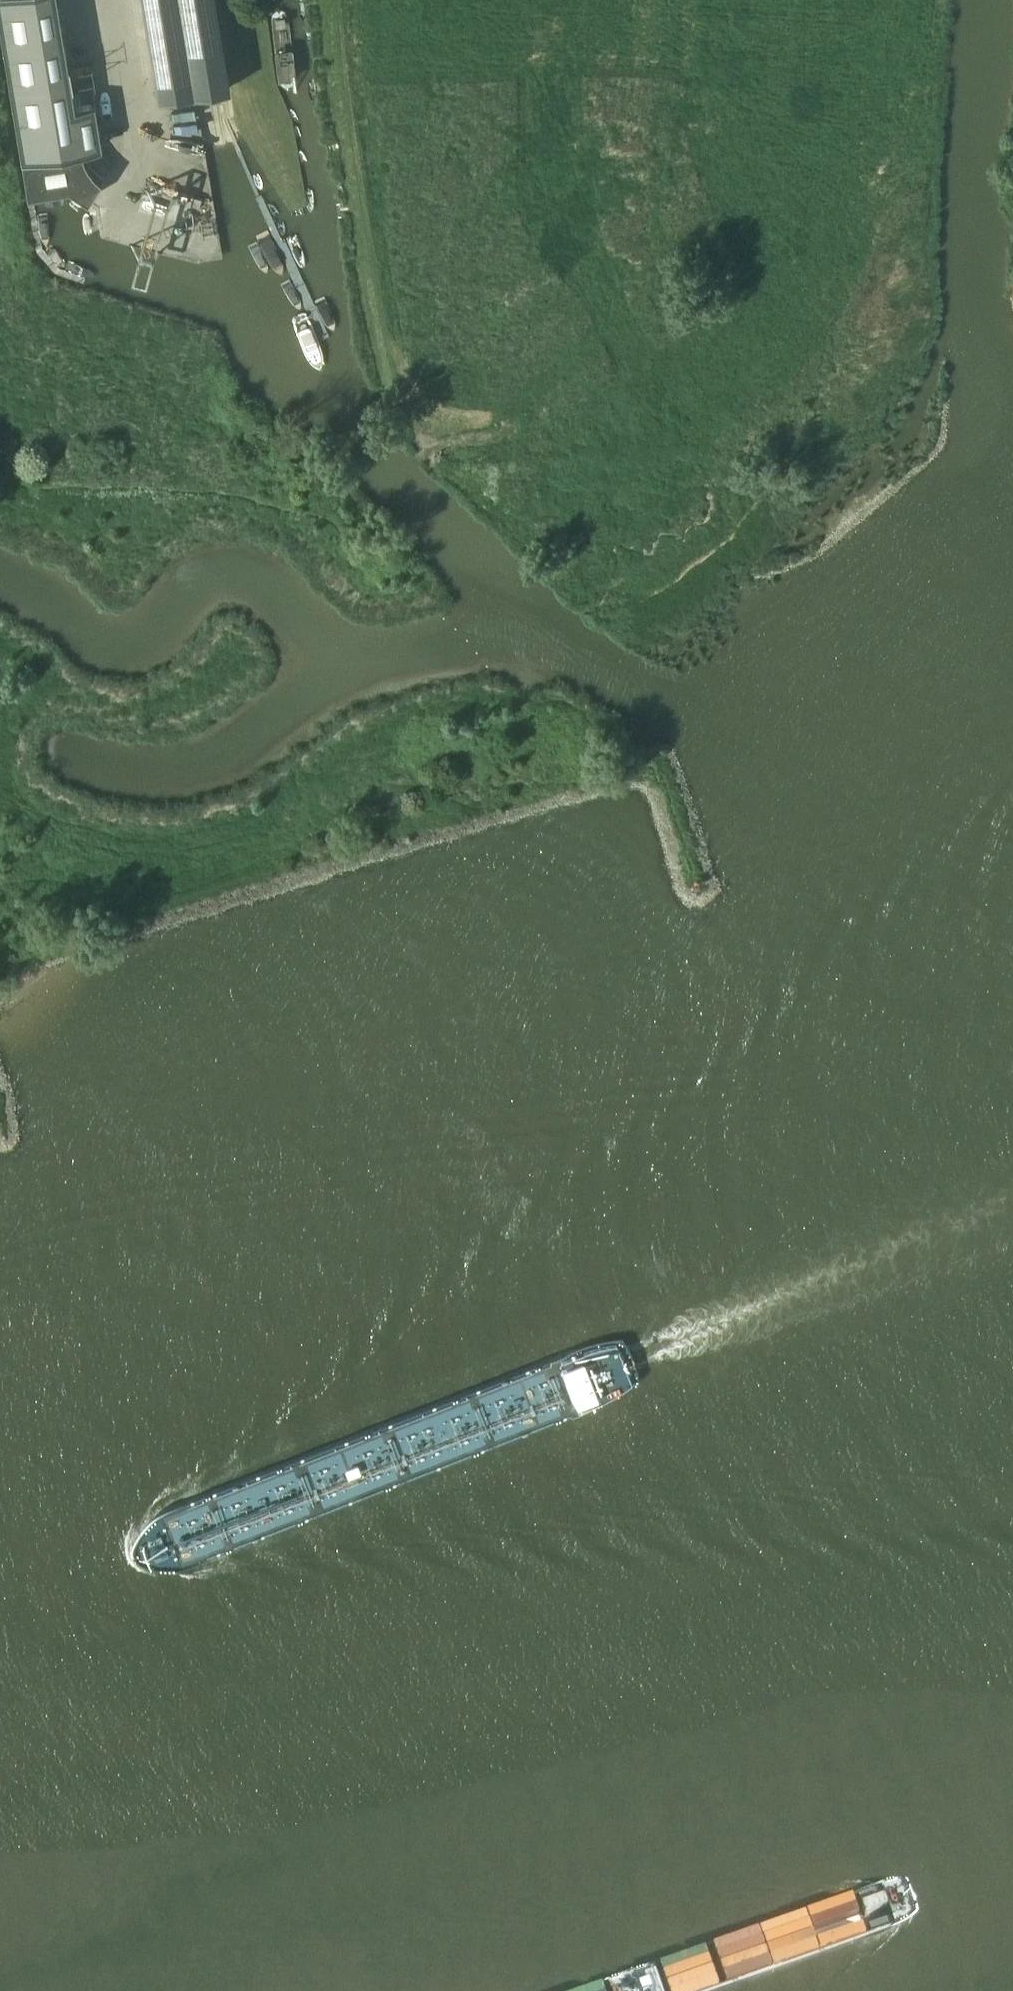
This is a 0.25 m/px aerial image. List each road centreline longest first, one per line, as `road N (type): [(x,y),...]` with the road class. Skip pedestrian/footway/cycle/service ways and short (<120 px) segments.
road 1 (track): [(326,501),(0,475)]

